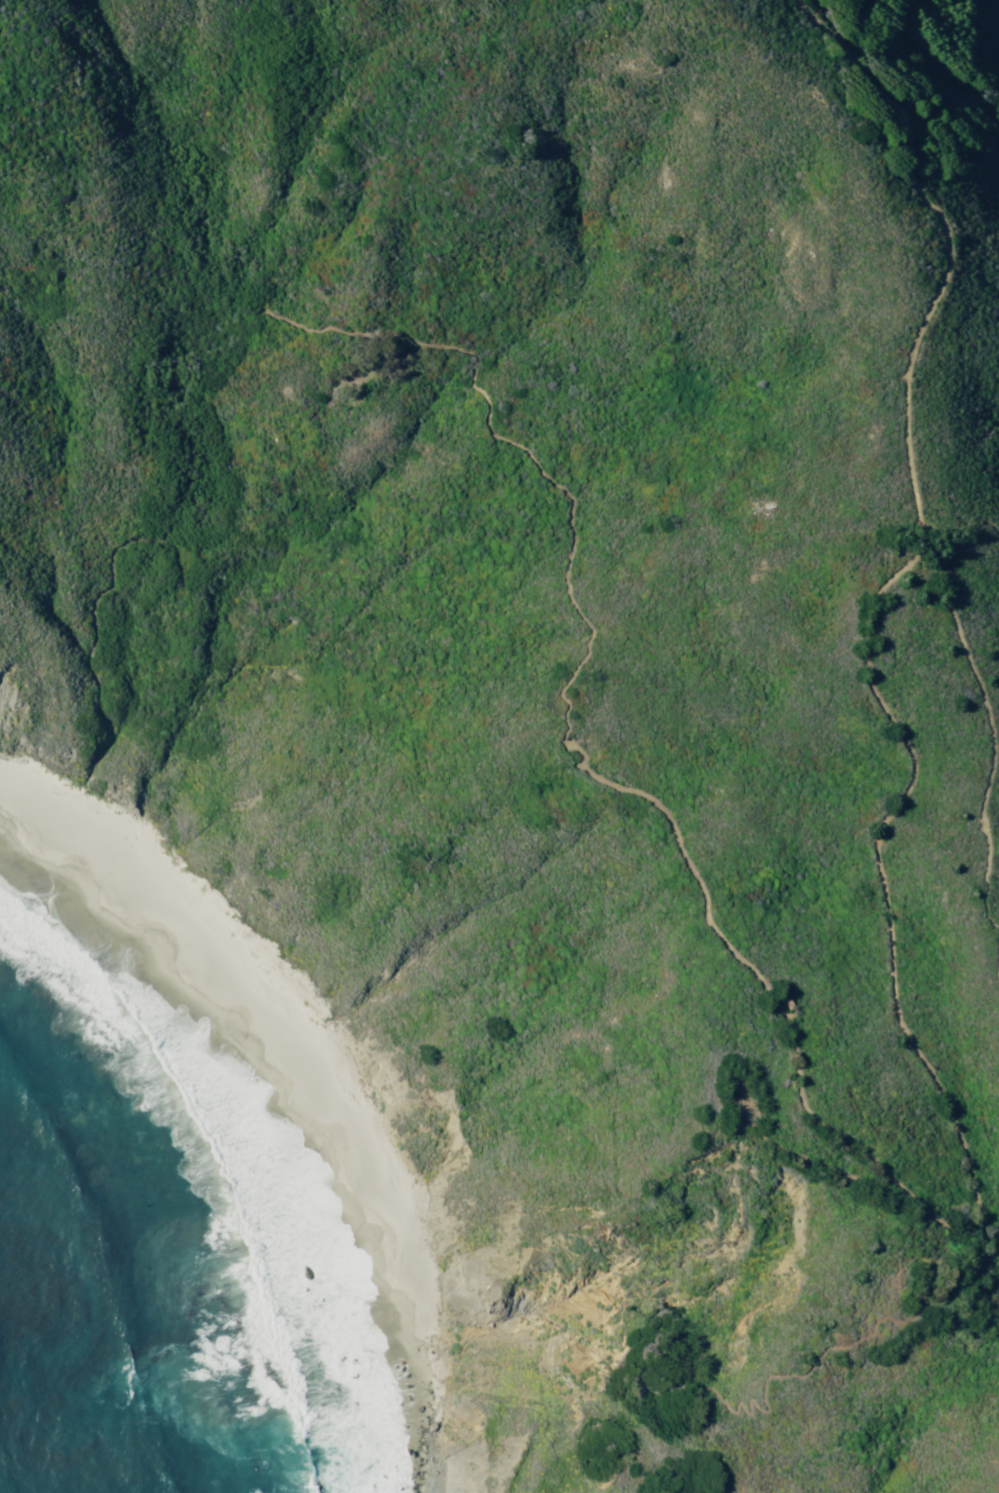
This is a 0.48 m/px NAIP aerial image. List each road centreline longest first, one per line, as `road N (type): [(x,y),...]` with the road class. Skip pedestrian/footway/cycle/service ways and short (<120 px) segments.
road 1 (residential): [(799,0),(843,29),(915,110),(921,186),(951,222),(948,281),(912,374),(910,442),(924,527)]

